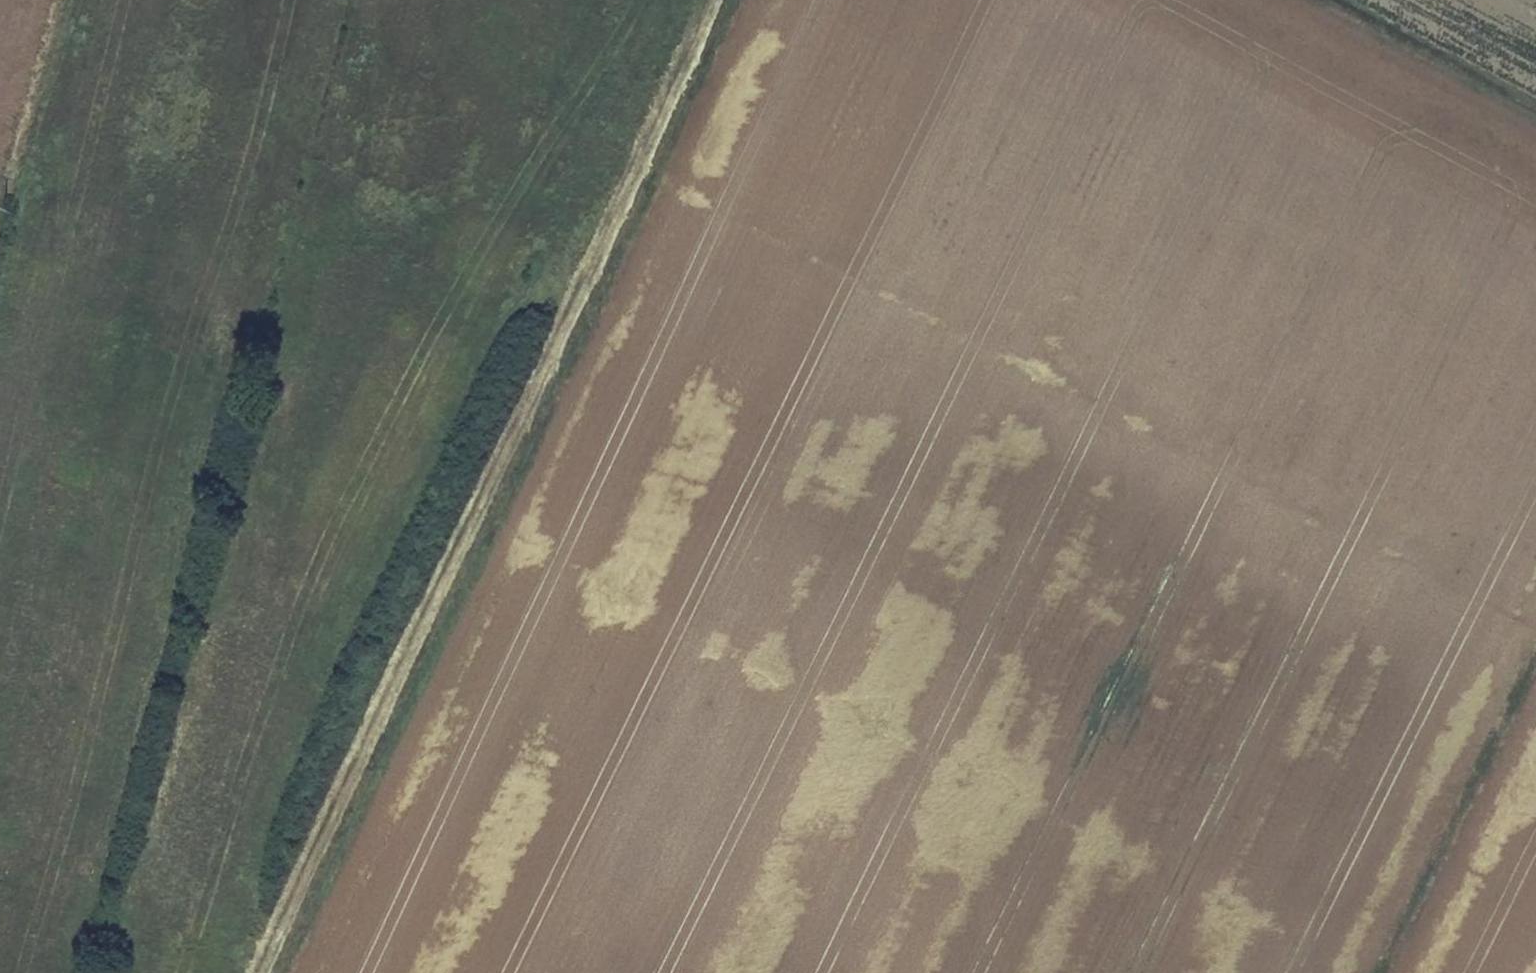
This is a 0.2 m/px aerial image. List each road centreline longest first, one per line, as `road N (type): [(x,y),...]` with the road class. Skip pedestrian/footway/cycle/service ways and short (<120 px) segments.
road 1 (track): [(270,972),(715,0)]

